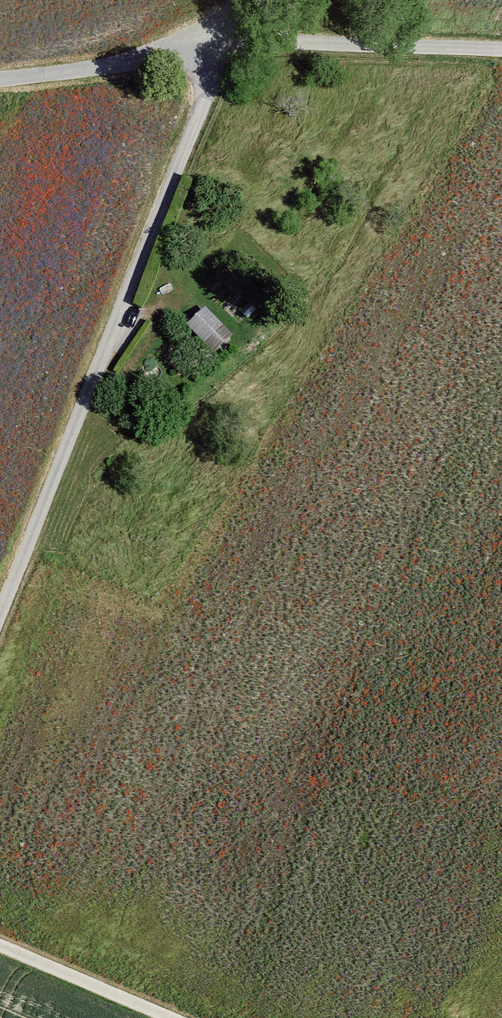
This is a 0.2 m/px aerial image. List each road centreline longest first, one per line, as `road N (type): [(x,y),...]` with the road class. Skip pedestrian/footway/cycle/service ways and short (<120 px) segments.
road 1 (track): [(0,611),(220,47)]
road 2 (track): [(501,49),(220,47)]
road 3 (track): [(220,47),(0,77)]
road 4 (track): [(170,1017),(0,946)]

